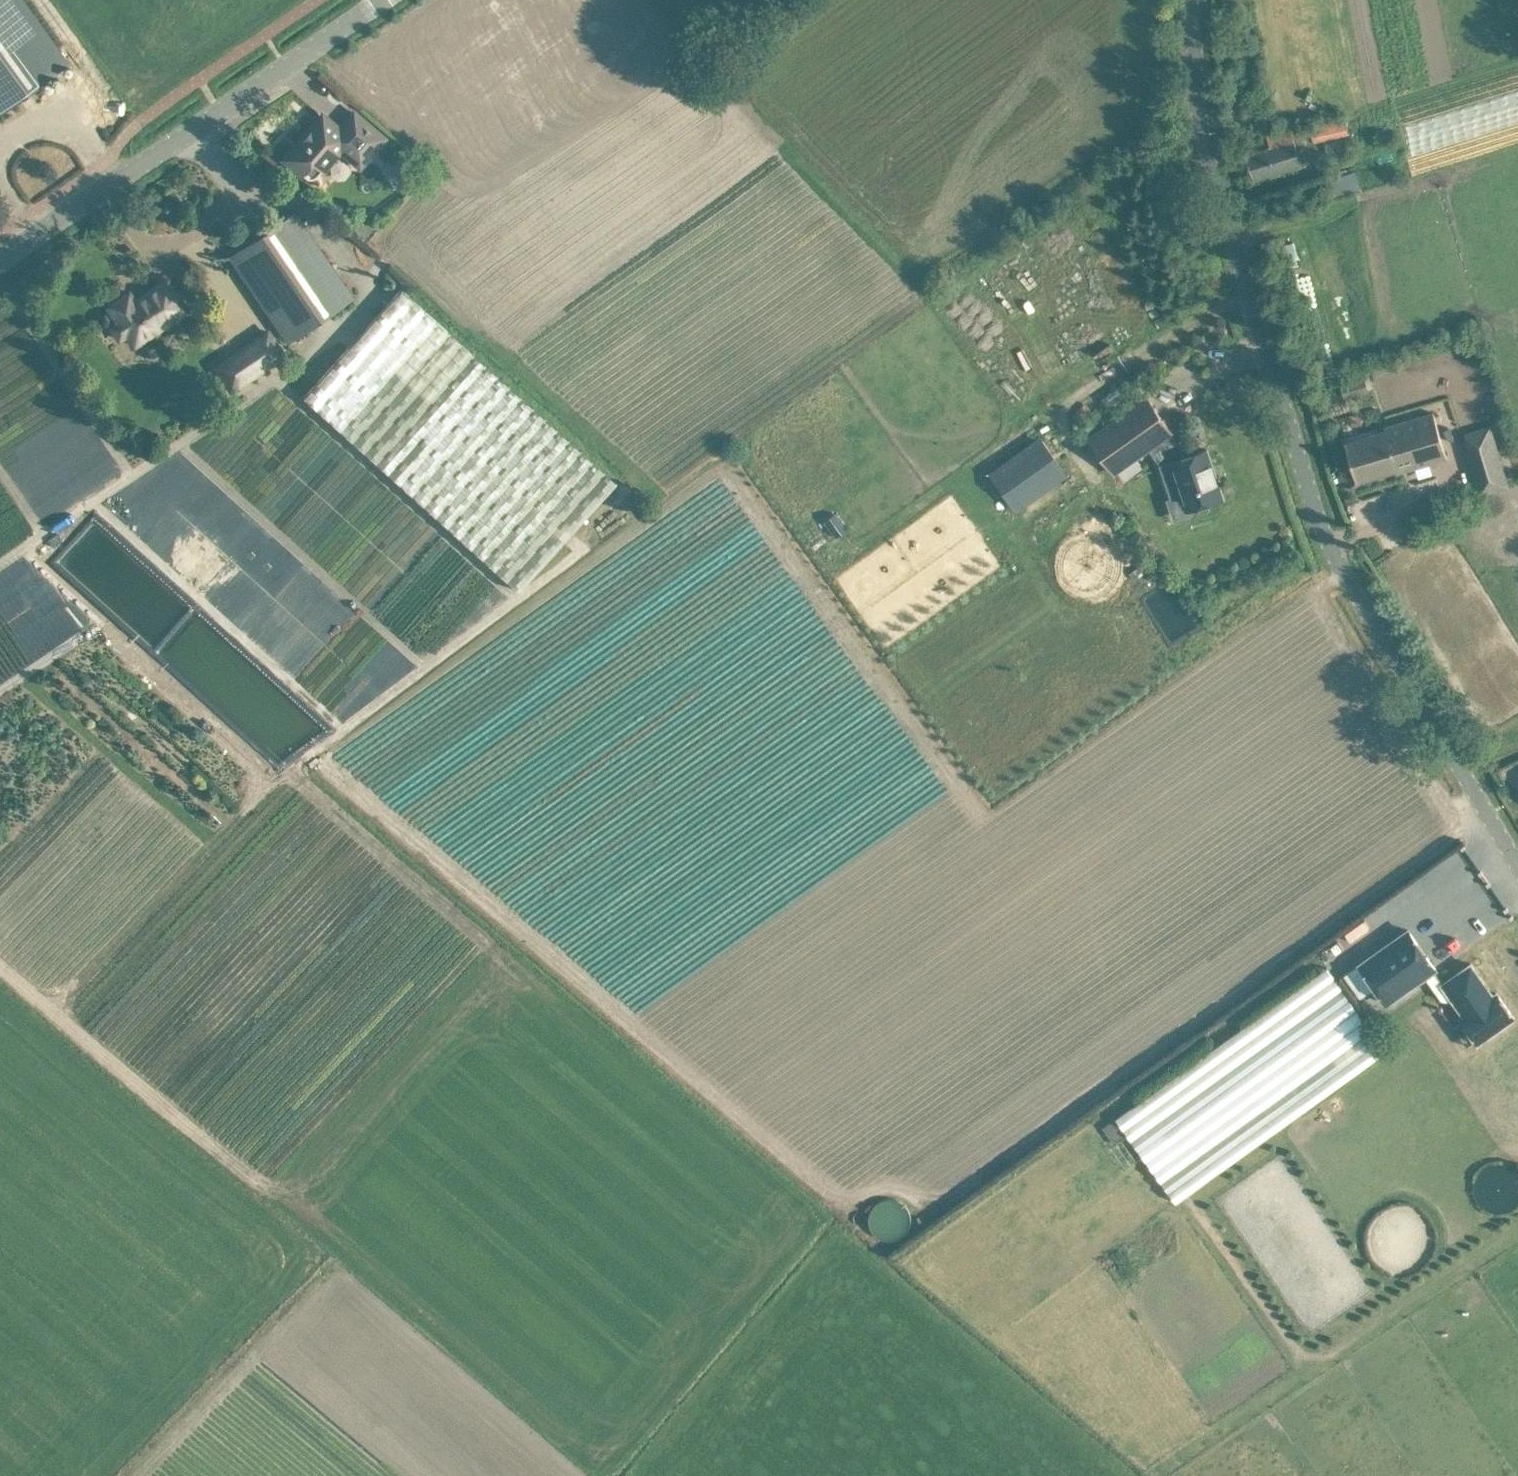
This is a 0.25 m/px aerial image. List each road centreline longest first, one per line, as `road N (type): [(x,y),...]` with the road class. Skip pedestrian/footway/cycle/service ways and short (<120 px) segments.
road 1 (tertiary): [(1517,869),(1319,519),(1209,163),(1191,0)]
road 2 (tertiary): [(0,260),(382,0)]

